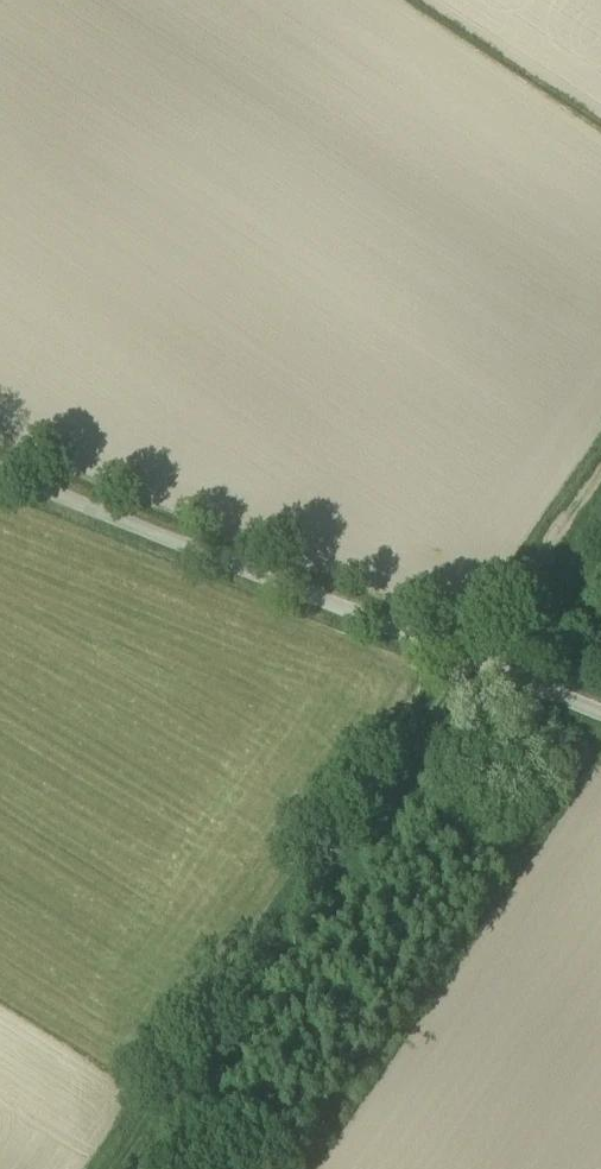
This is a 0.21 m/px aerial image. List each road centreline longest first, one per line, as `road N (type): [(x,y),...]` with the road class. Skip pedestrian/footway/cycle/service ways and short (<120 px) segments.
road 1 (track): [(600,463),(103,1168)]
road 2 (unclassified): [(600,702),(0,463)]

